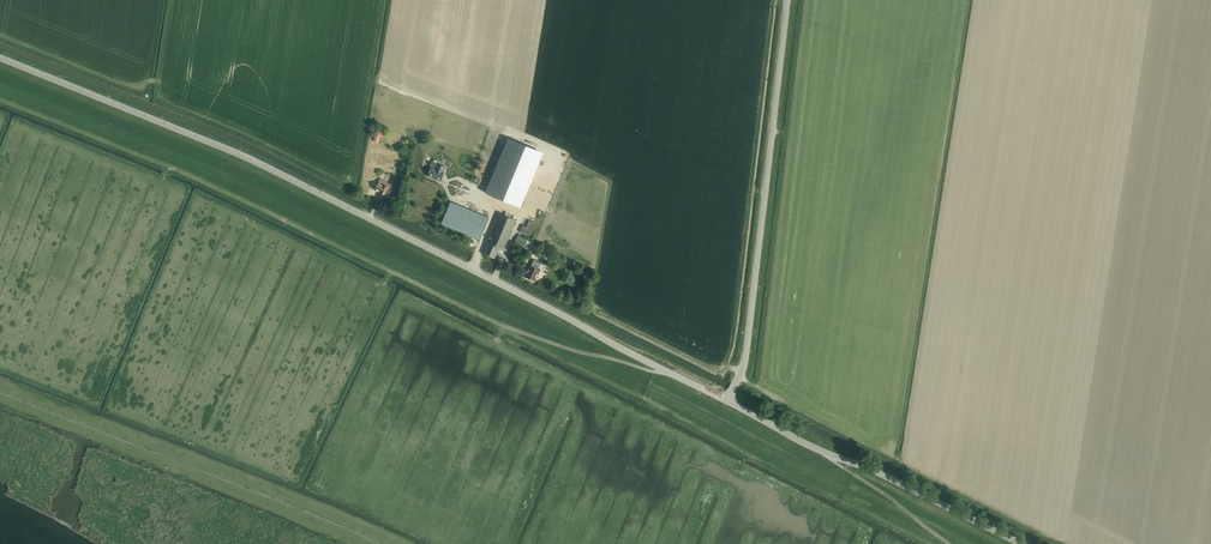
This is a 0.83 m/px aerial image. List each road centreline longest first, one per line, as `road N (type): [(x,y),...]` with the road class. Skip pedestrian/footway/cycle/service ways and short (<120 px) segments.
road 1 (unclassified): [(727,400),(230,150),(0,57)]
road 2 (track): [(675,377),(519,335),(171,169)]
road 3 (unclassified): [(727,400),(746,351),(787,0)]
road 4 (unclassified): [(1023,543),(727,400)]
road 5 (track): [(949,543),(824,452)]
road 6 (track): [(524,142),(545,0)]

